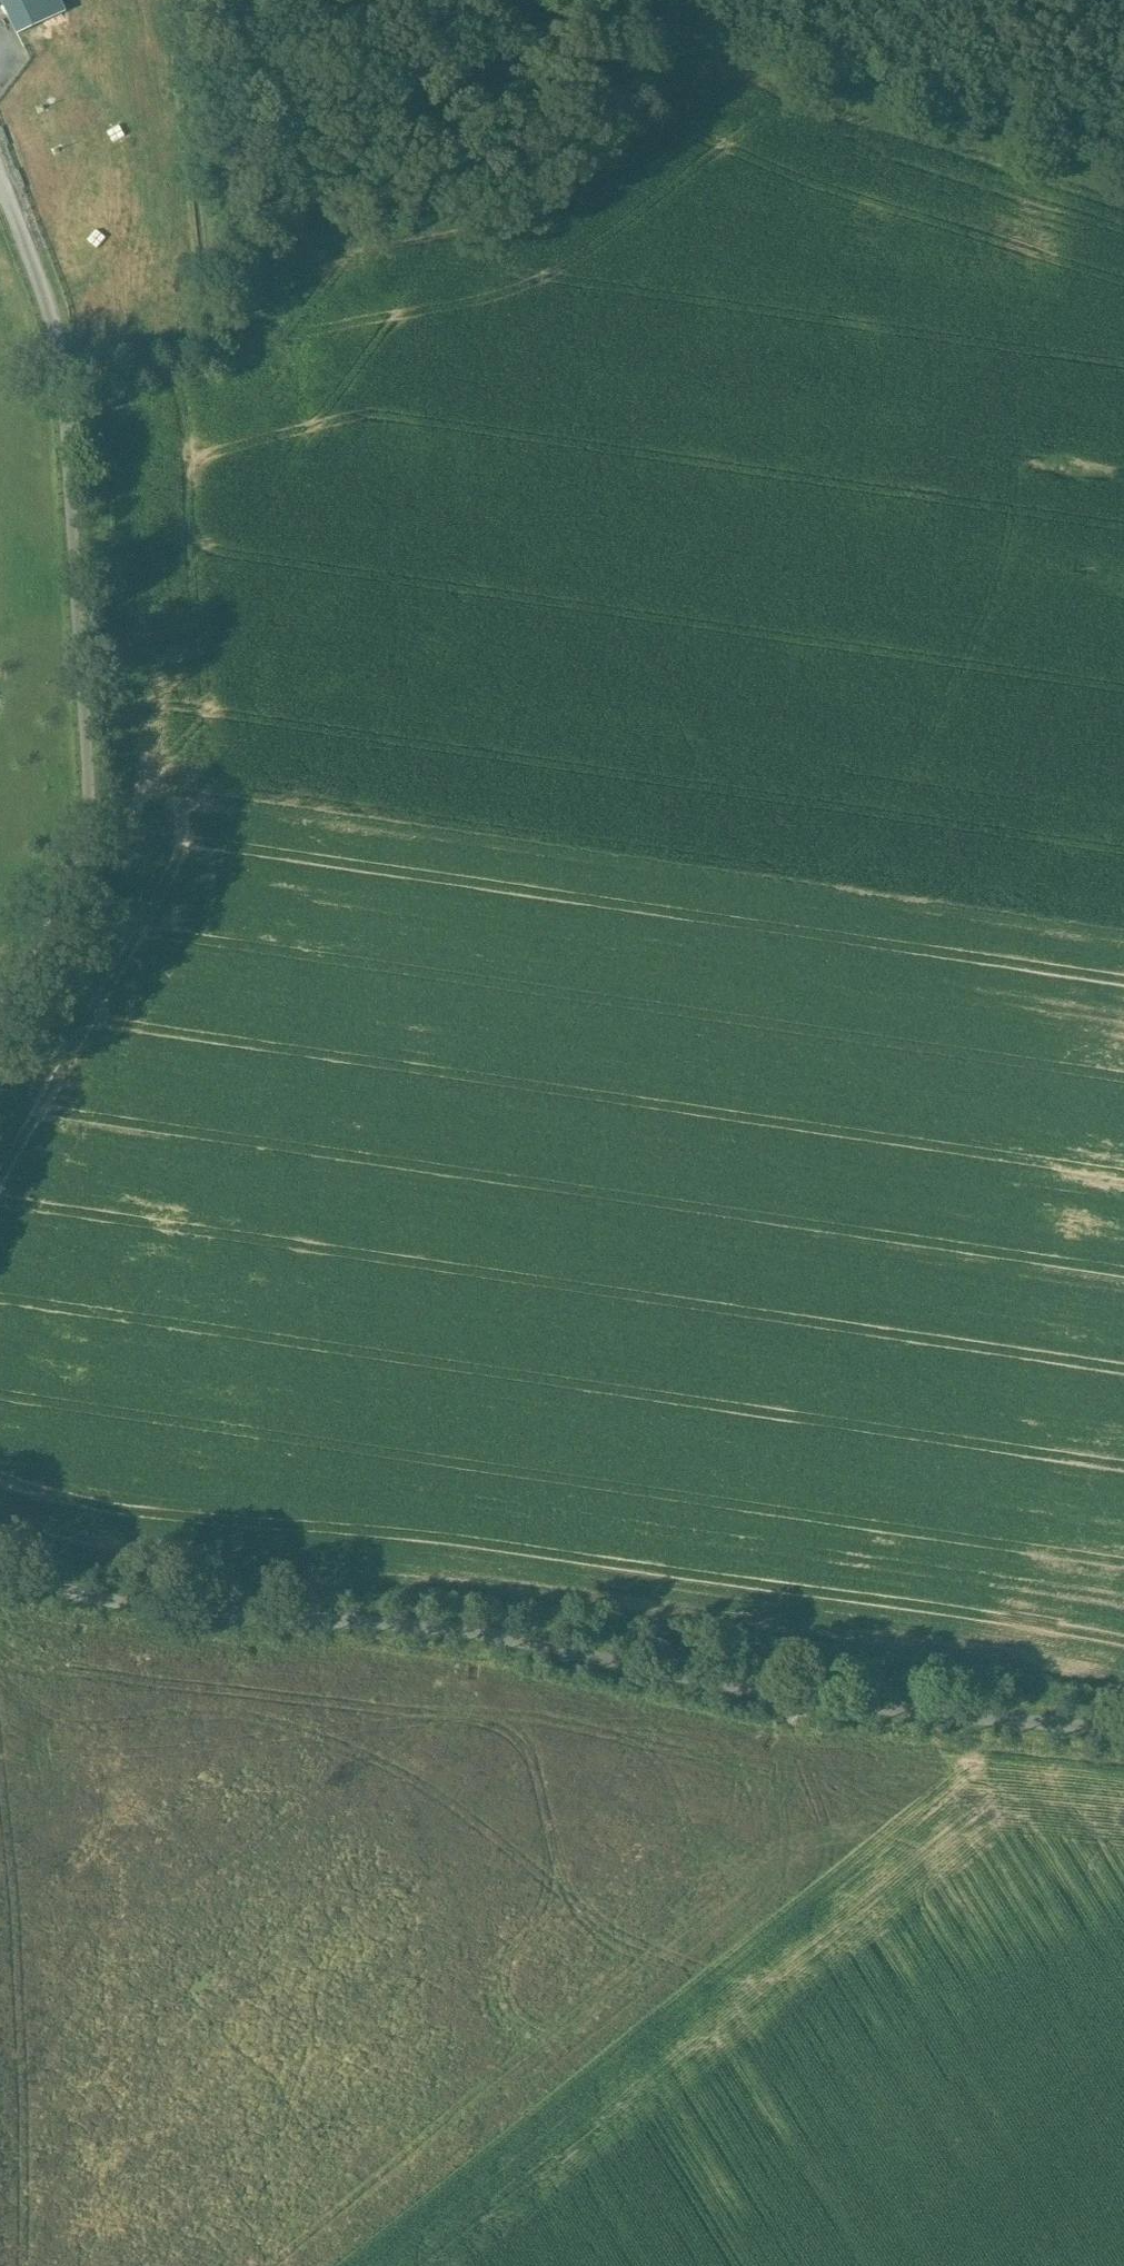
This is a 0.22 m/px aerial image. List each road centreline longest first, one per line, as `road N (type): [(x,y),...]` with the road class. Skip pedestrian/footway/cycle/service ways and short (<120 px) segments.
road 1 (unclassified): [(0,1573),(131,1604),(469,1631),(741,1687),(1123,1733)]
road 2 (track): [(69,366),(88,810),(82,844),(0,1006)]
road 3 (track): [(0,184),(69,366)]

